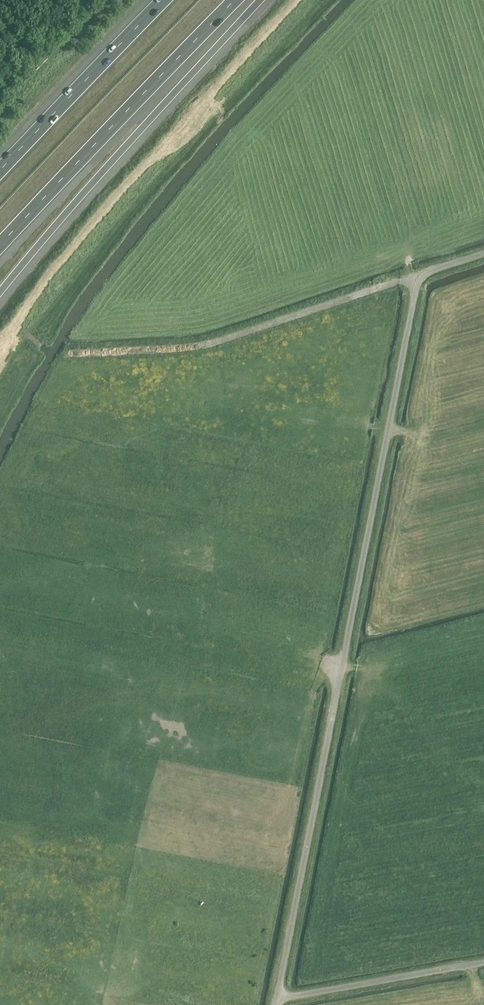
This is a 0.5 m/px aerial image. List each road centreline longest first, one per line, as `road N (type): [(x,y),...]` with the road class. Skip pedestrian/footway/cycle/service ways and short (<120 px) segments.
road 1 (unclassified): [(278,996),(417,279),(483,252)]
road 2 (motorway): [(0,292),(261,0)]
road 3 (motorway): [(0,246),(236,0)]
road 4 (motorway): [(162,0),(0,172)]
road 5 (unclassified): [(278,996),(483,961)]

